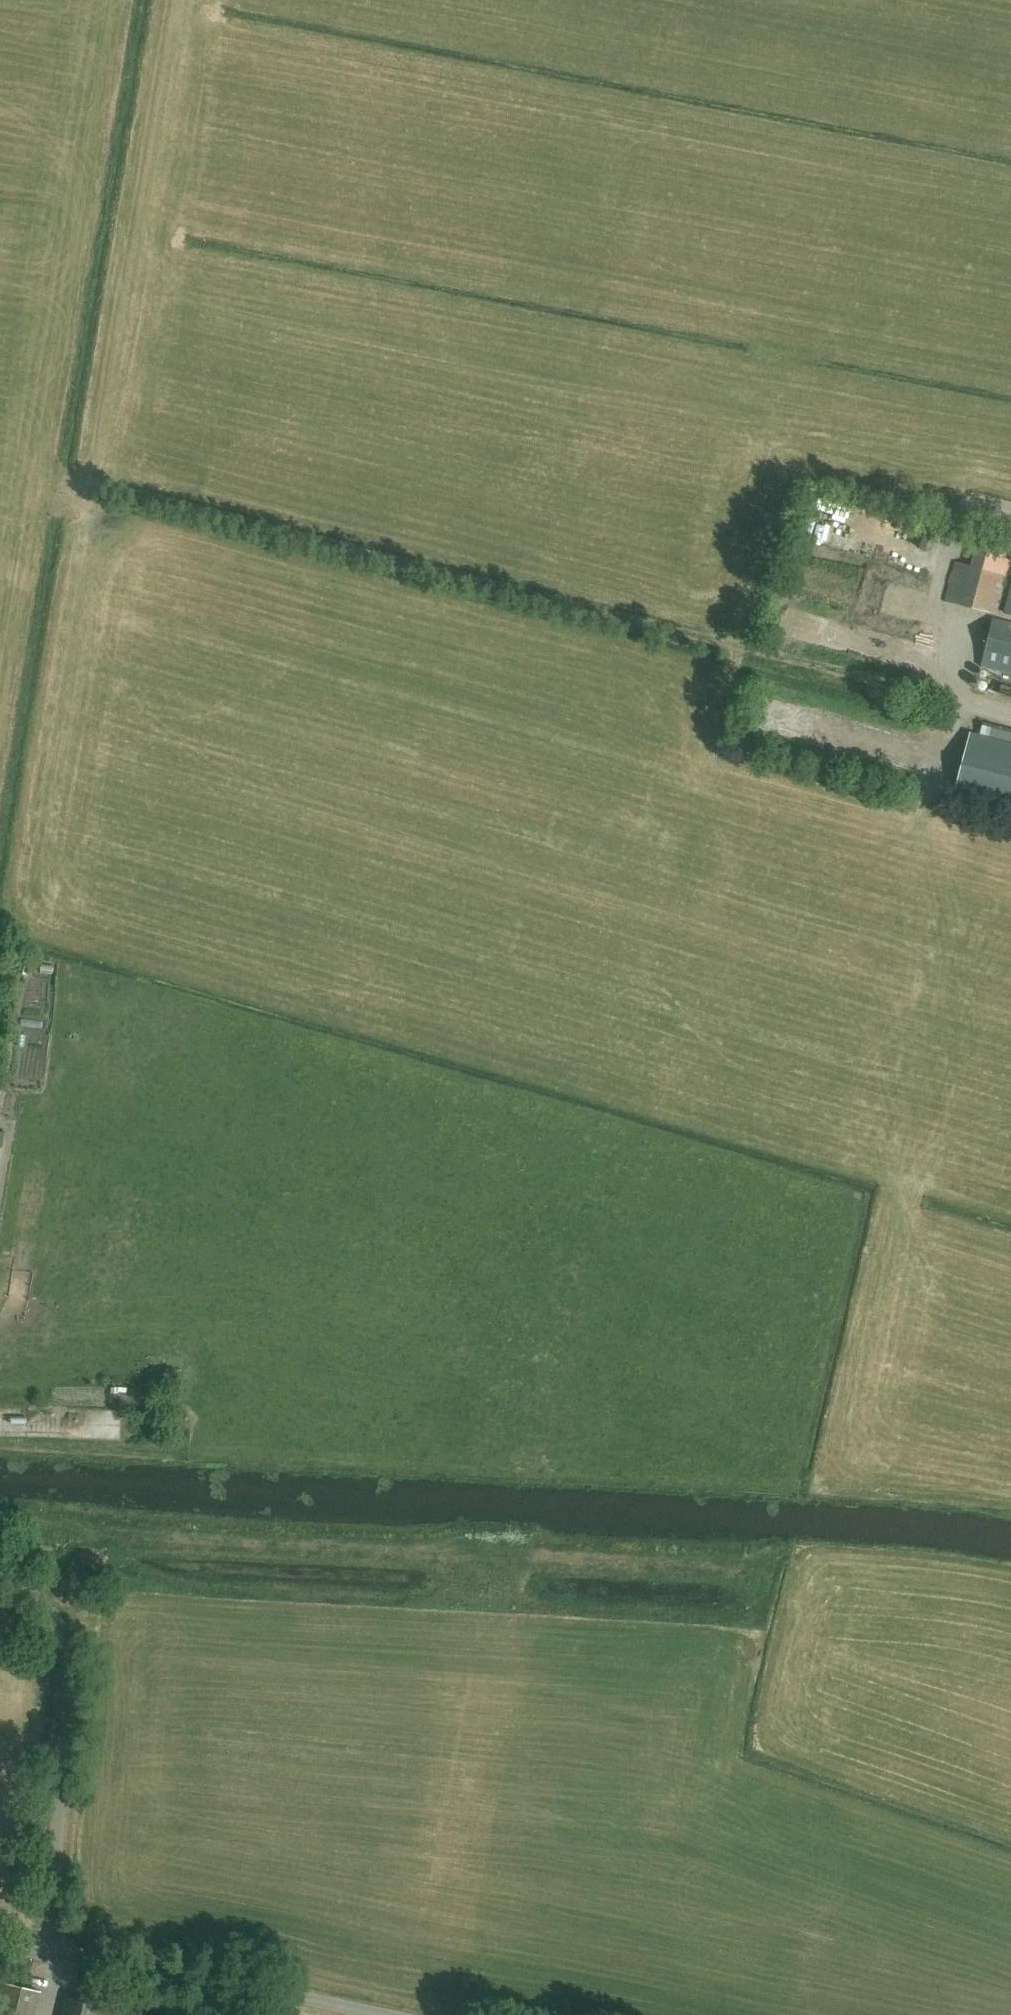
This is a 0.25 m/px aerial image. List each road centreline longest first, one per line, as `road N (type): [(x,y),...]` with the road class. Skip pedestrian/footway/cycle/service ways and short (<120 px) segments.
road 1 (track): [(0,505),(60,515),(87,488),(106,486),(910,690)]
road 2 (unclassified): [(50,1952),(70,1678),(51,1614),(0,1562)]
road 3 (unclassified): [(50,1952),(395,2014)]

